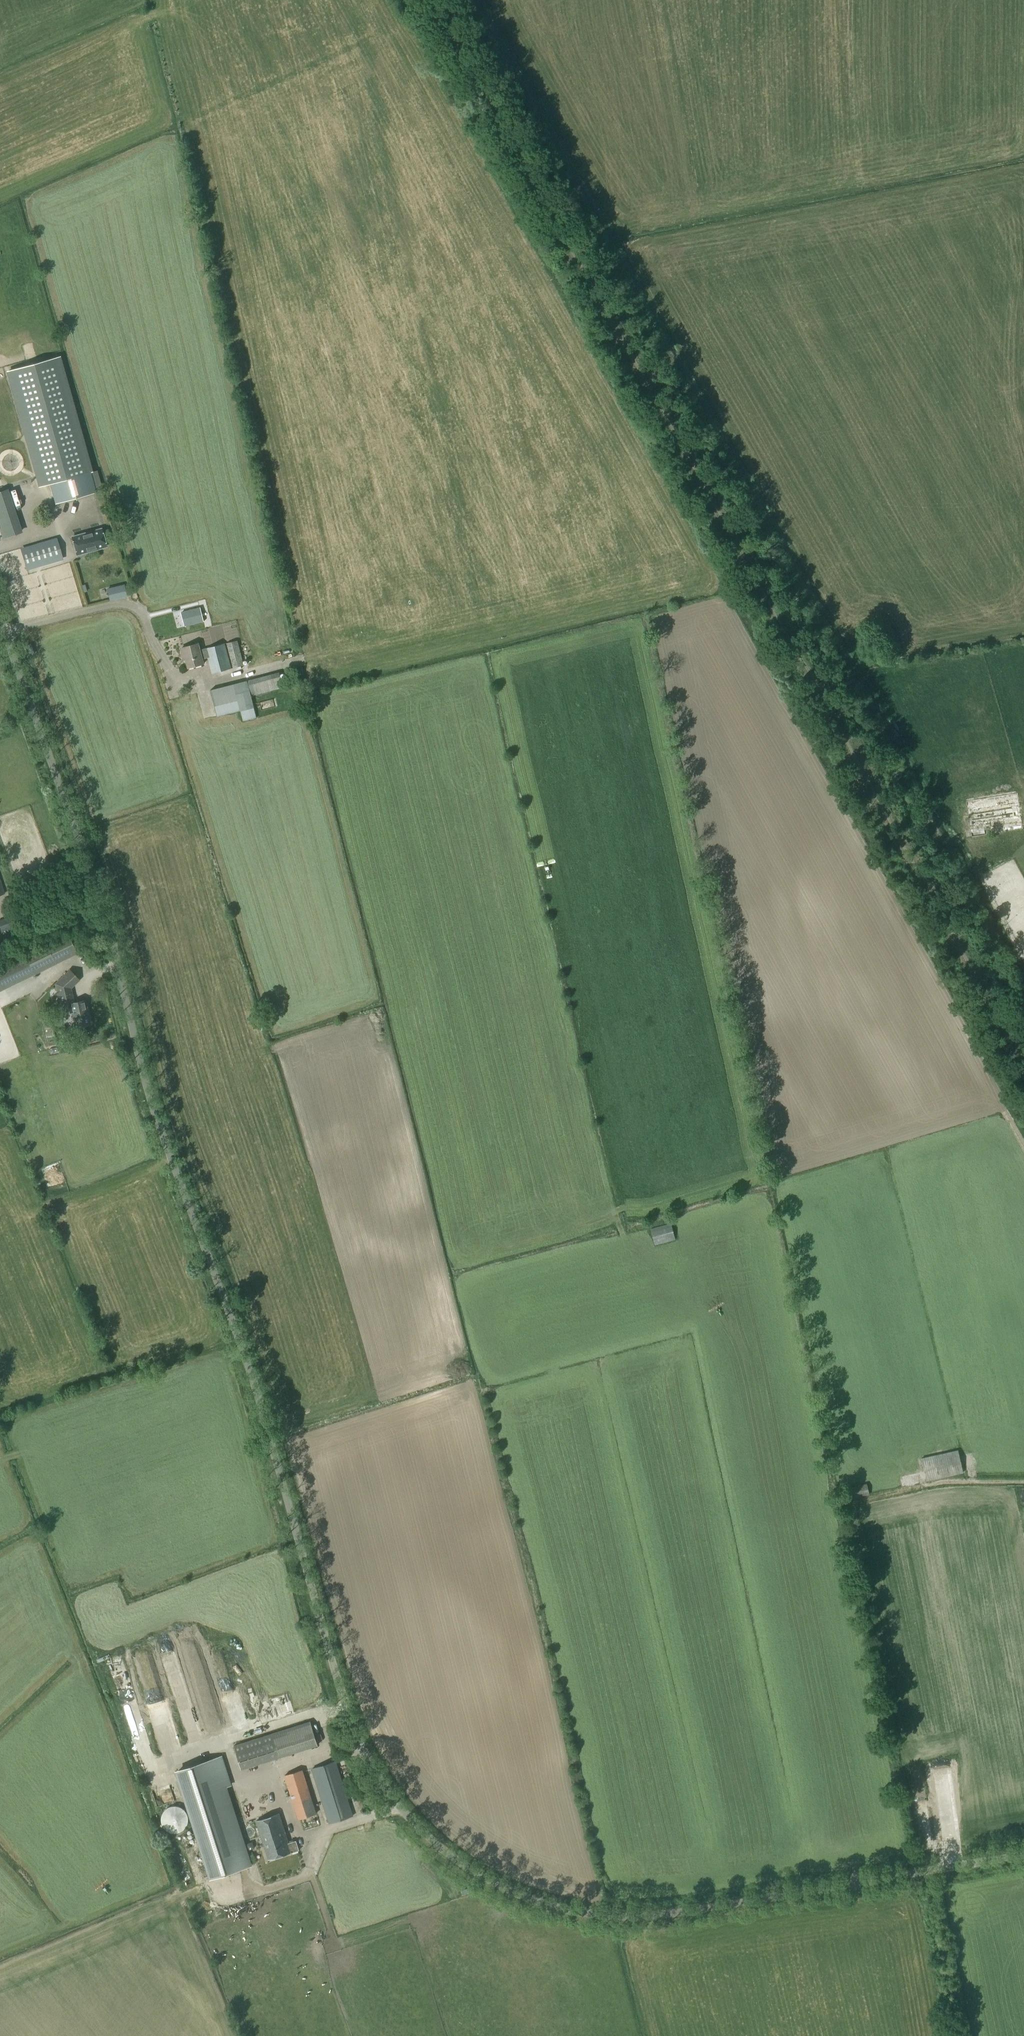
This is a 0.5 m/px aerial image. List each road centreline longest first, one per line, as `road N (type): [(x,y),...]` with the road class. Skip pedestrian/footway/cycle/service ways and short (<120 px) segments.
road 1 (unclassified): [(1023,1853),(611,1916),(527,1900),(482,1878),(390,1798),(337,1677),(250,1359),(193,1214),(85,856),(0,622)]
road 2 (track): [(1023,795),(985,667),(988,658),(1023,643)]

